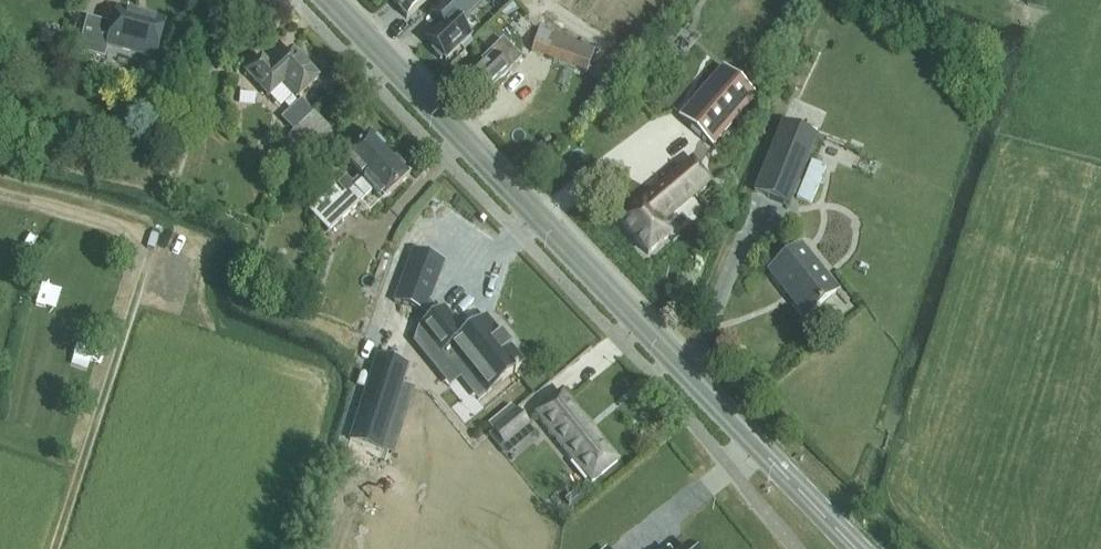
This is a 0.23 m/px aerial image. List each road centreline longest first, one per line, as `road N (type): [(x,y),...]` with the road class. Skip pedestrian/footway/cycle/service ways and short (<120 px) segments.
road 1 (tertiary): [(859,548),(331,0)]
road 2 (track): [(53,548),(145,266),(132,235),(0,192)]

